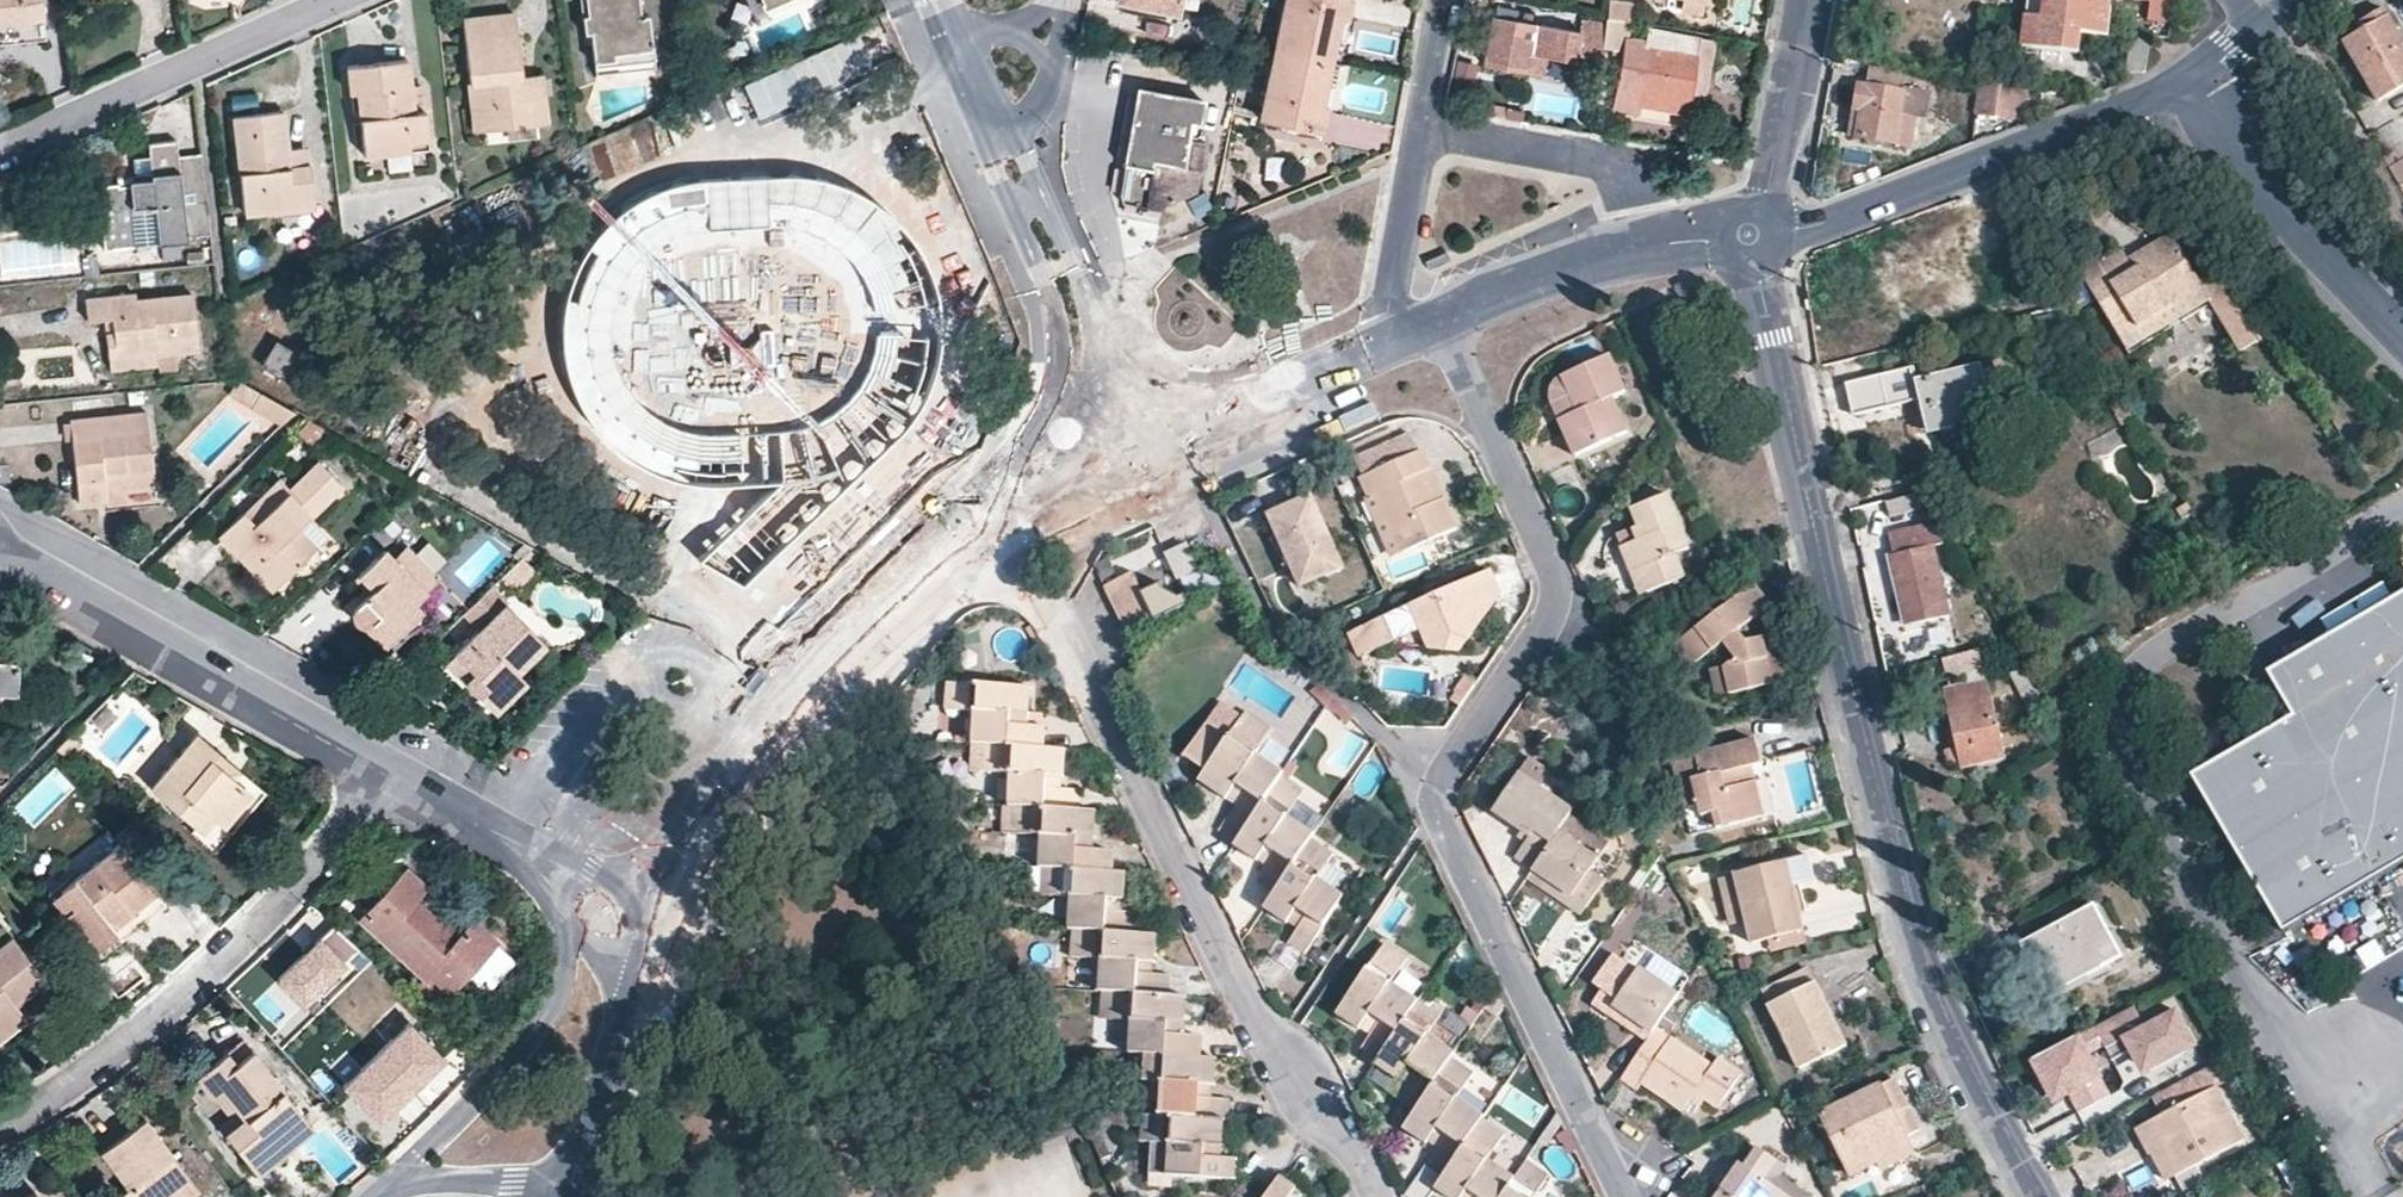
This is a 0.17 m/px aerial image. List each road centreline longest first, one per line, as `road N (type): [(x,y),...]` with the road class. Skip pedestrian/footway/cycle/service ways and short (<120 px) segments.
road 1 (residential): [(1765,225),(1764,287),(1913,939),(1945,1026),(2040,1196)]
road 2 (residential): [(1627,1196),(1437,813),(1447,770),(1546,633),(1557,603),(1441,319)]
road 3 (residential): [(1375,1196),(1328,1107),(1269,1036),(1004,508)]
road 4 (tertiary): [(658,940),(696,845),(793,699),(1004,508)]
road 5 (residential): [(0,1126),(102,1061),(190,988),(396,776)]
road 6 (residential): [(2193,79),(1838,220),(1765,225)]
road 7 (residential): [(0,566),(396,776)]
road 8 (residential): [(333,0),(0,147)]
road 9 (residential): [(1765,225),(1622,250),(1441,319)]
road 10 (residential): [(2193,79),(2250,178),(2402,341)]
road 11 (residential): [(396,776),(658,940)]
road 12 (tertiary): [(987,151),(1080,363),(1090,407)]
road 13 (tertiary): [(1136,385),(1016,138)]
road 14 (tertiary): [(577,1180),(658,940)]
road 15 (residential): [(1810,0),(1765,225)]
road 16 (residential): [(1422,129),(1639,170)]
road 17 (residential): [(1422,129),(1388,313),(1400,337)]
road 18 (residential): [(577,1180),(389,1183),(376,1196)]
road 19 (residential): [(1266,397),(1400,337)]
road 20 (residential): [(1445,0),(1422,129)]
road 21 (residential): [(1161,451),(1257,412),(1266,397)]

